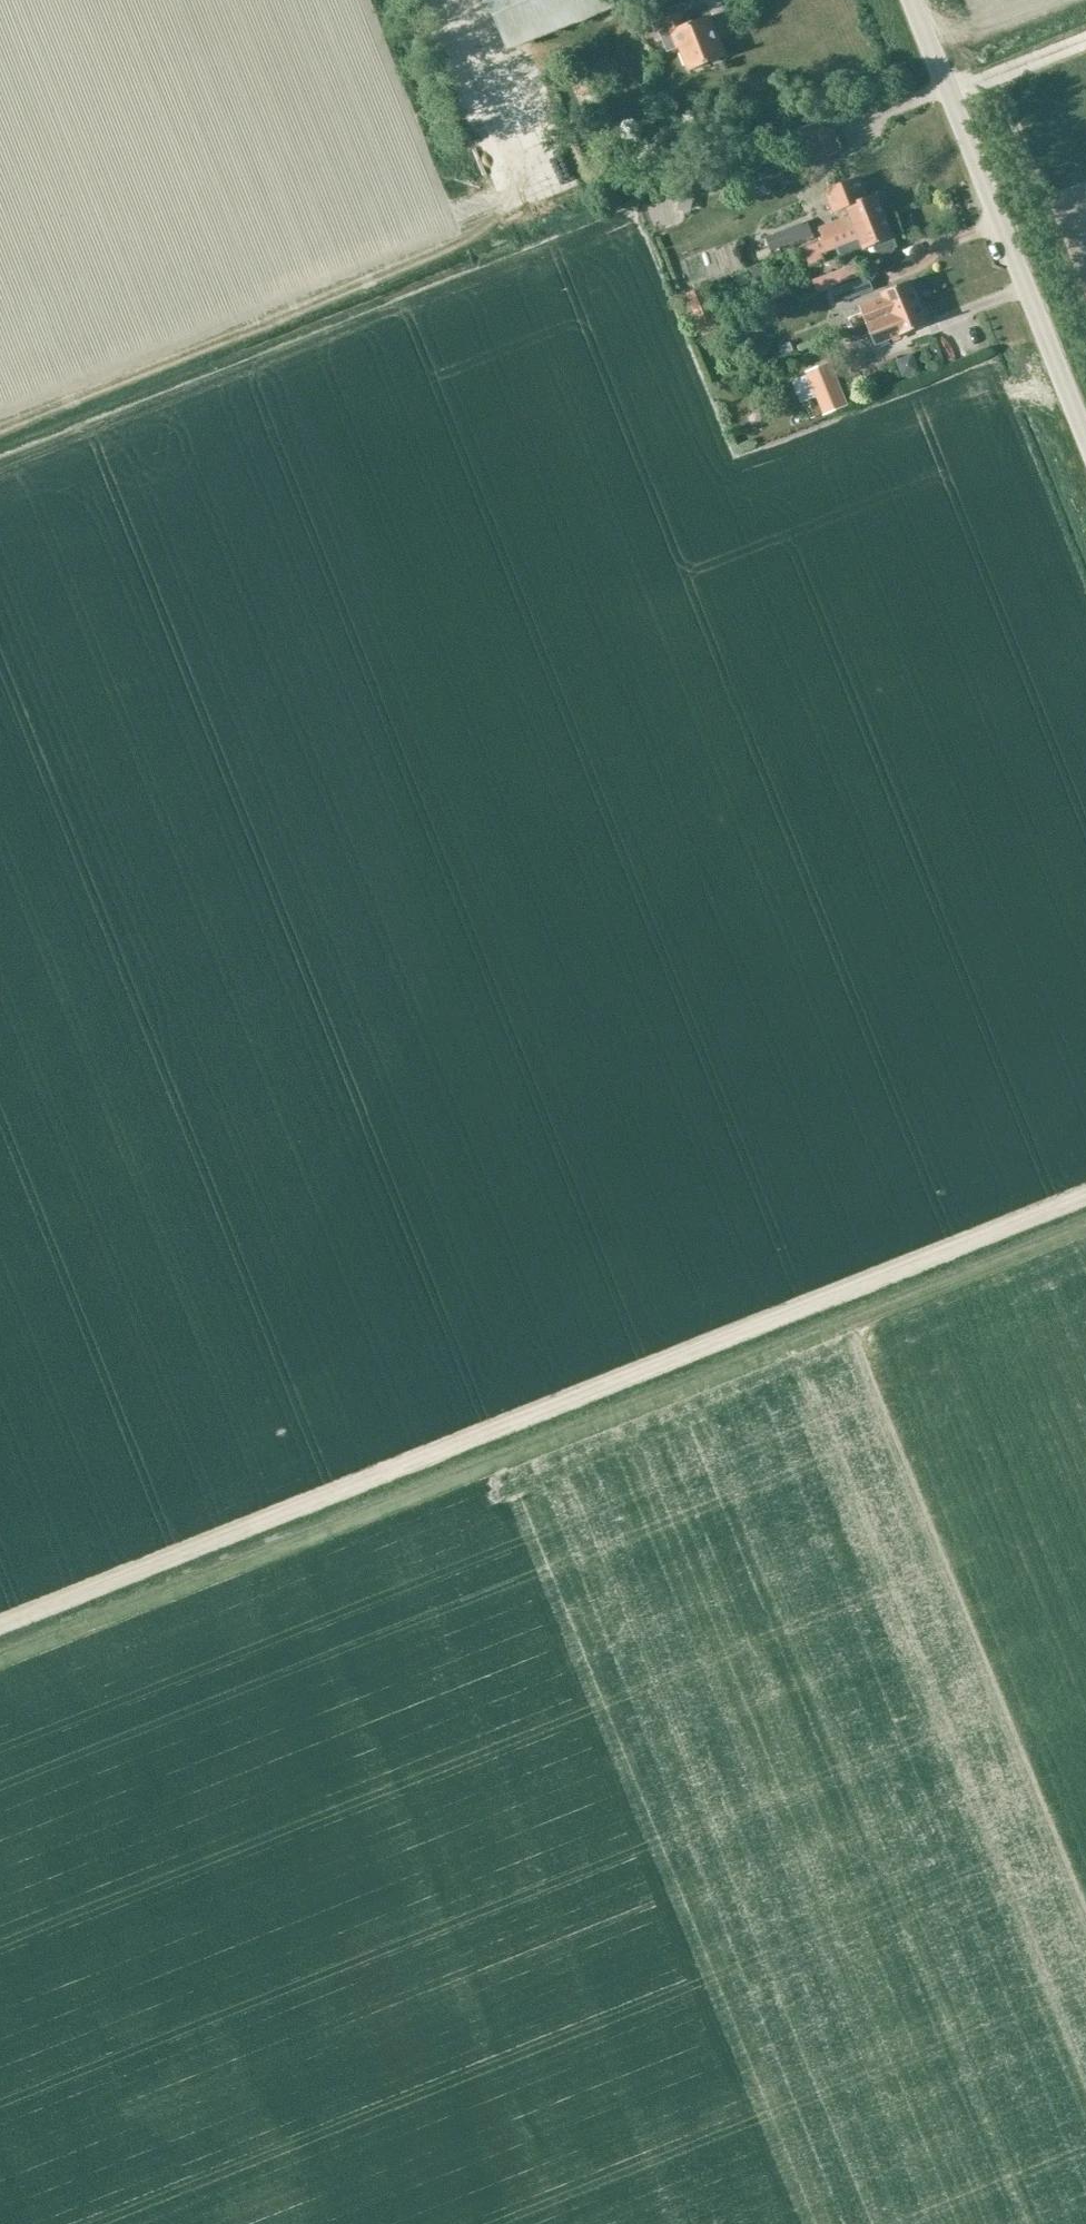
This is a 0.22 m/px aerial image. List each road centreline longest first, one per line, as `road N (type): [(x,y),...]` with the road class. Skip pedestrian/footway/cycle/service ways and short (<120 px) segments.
road 1 (unclassified): [(1085,444),(909,0)]

